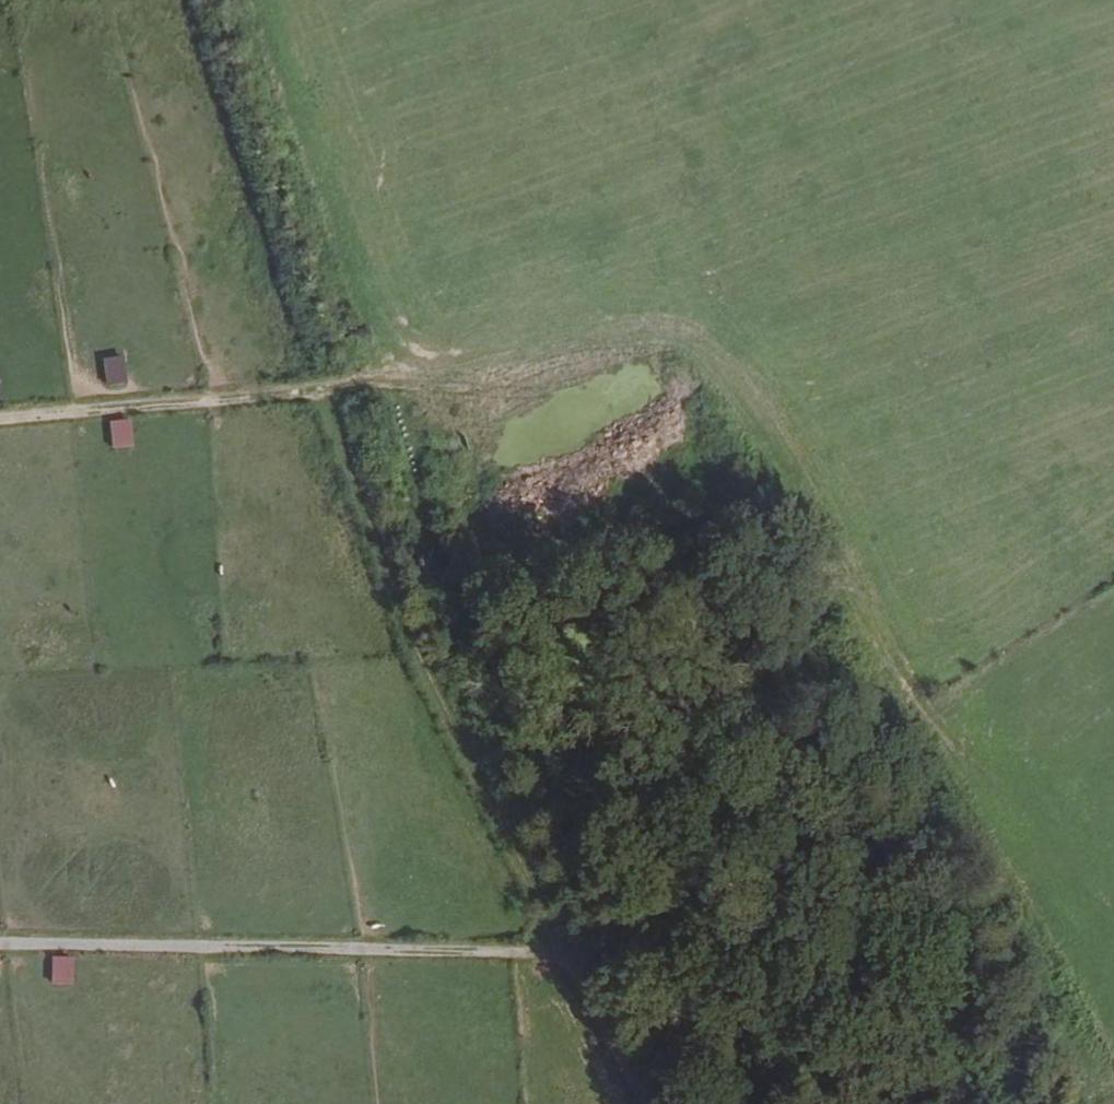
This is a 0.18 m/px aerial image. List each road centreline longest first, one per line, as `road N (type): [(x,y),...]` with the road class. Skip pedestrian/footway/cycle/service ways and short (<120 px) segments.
road 1 (track): [(496,951),(0,944)]
road 2 (track): [(0,417),(430,378)]

